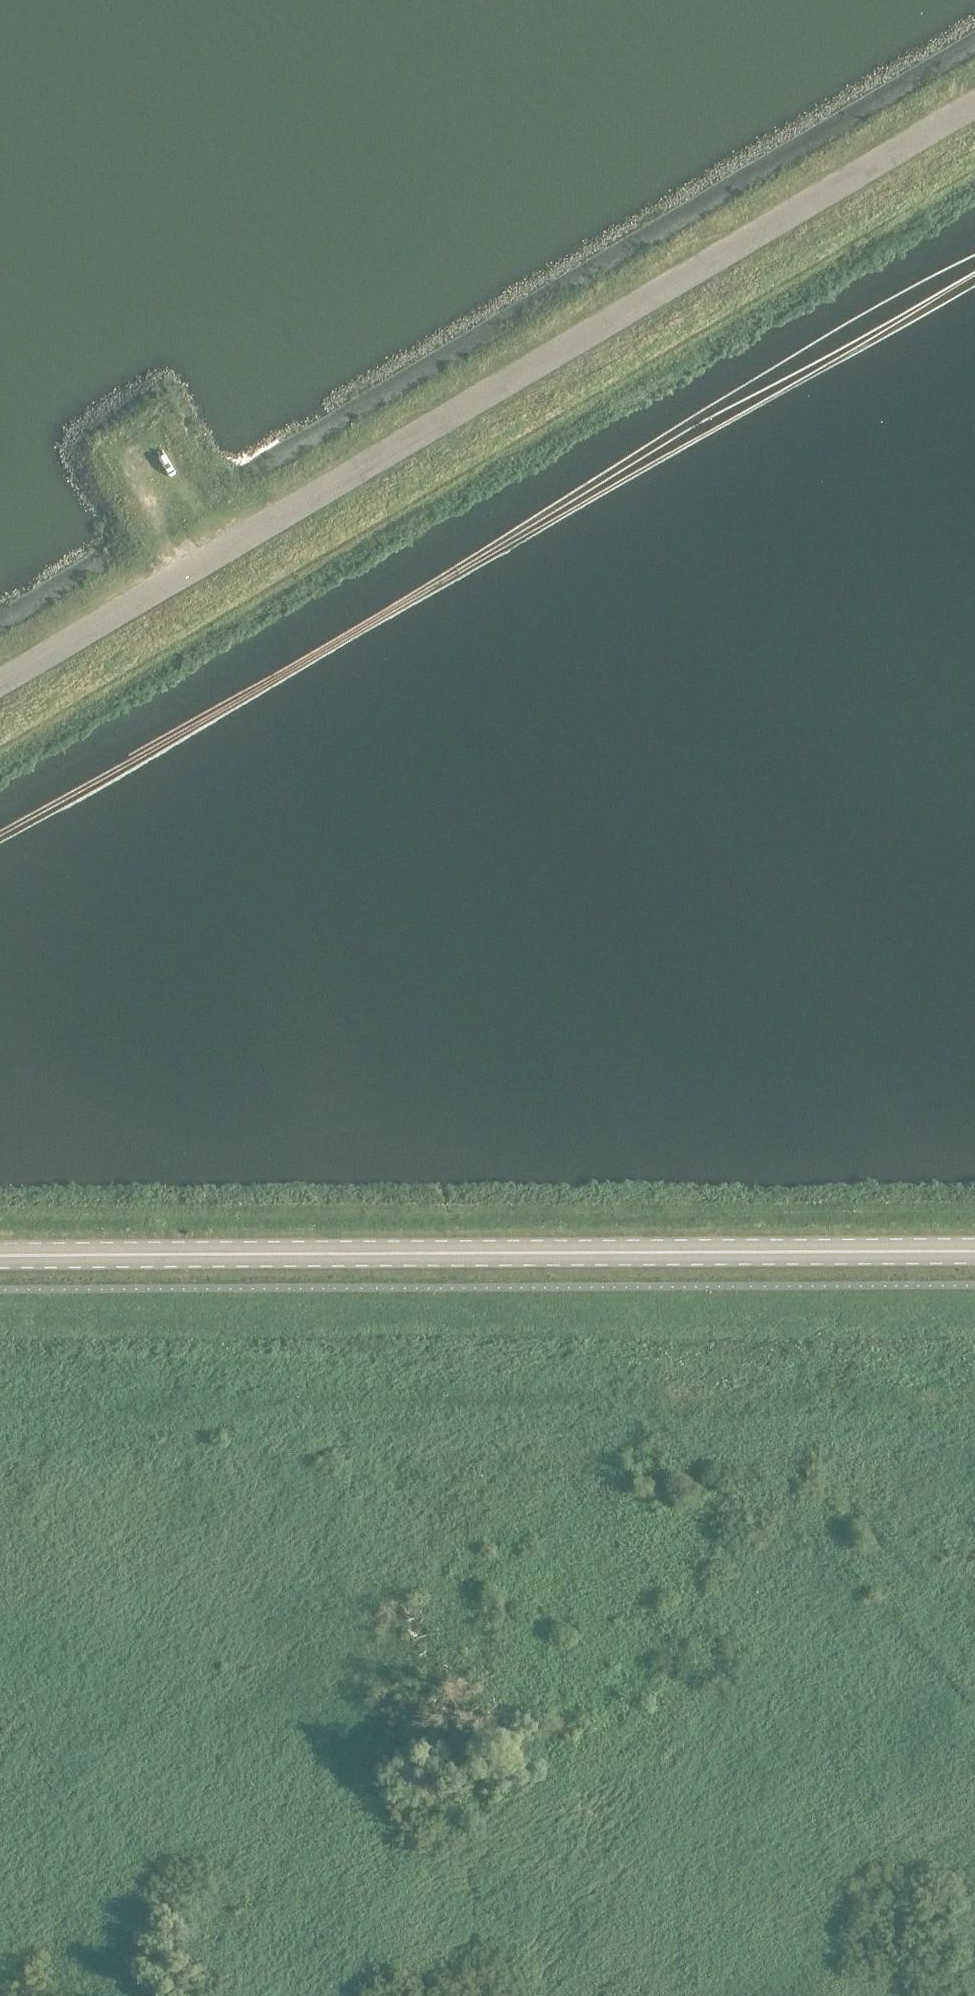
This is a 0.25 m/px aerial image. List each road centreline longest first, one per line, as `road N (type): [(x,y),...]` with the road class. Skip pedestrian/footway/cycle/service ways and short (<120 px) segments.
road 1 (unclassified): [(0,683),(974,105)]
road 2 (secondary): [(974,1246),(0,1250)]

